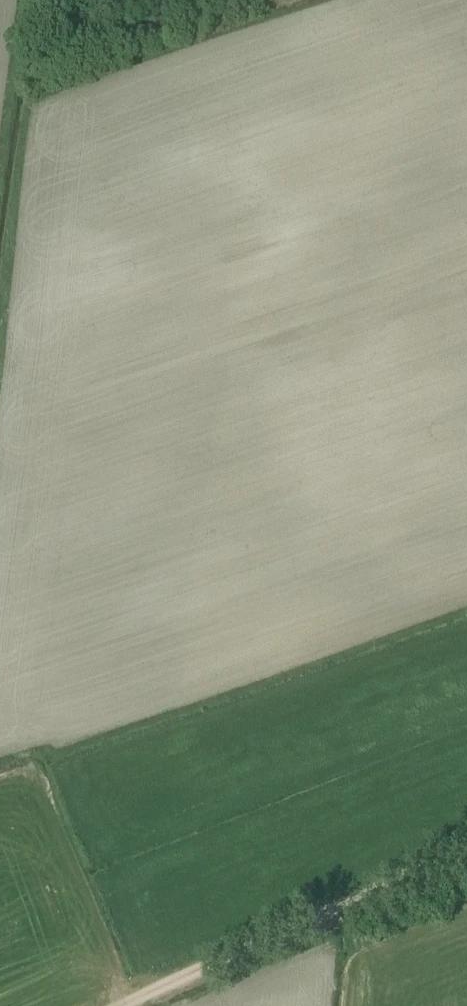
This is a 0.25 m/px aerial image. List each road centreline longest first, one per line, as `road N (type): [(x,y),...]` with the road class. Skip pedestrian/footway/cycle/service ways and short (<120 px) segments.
road 1 (track): [(125,1005),(466,851)]
road 2 (track): [(136,1001),(24,757),(0,748)]

